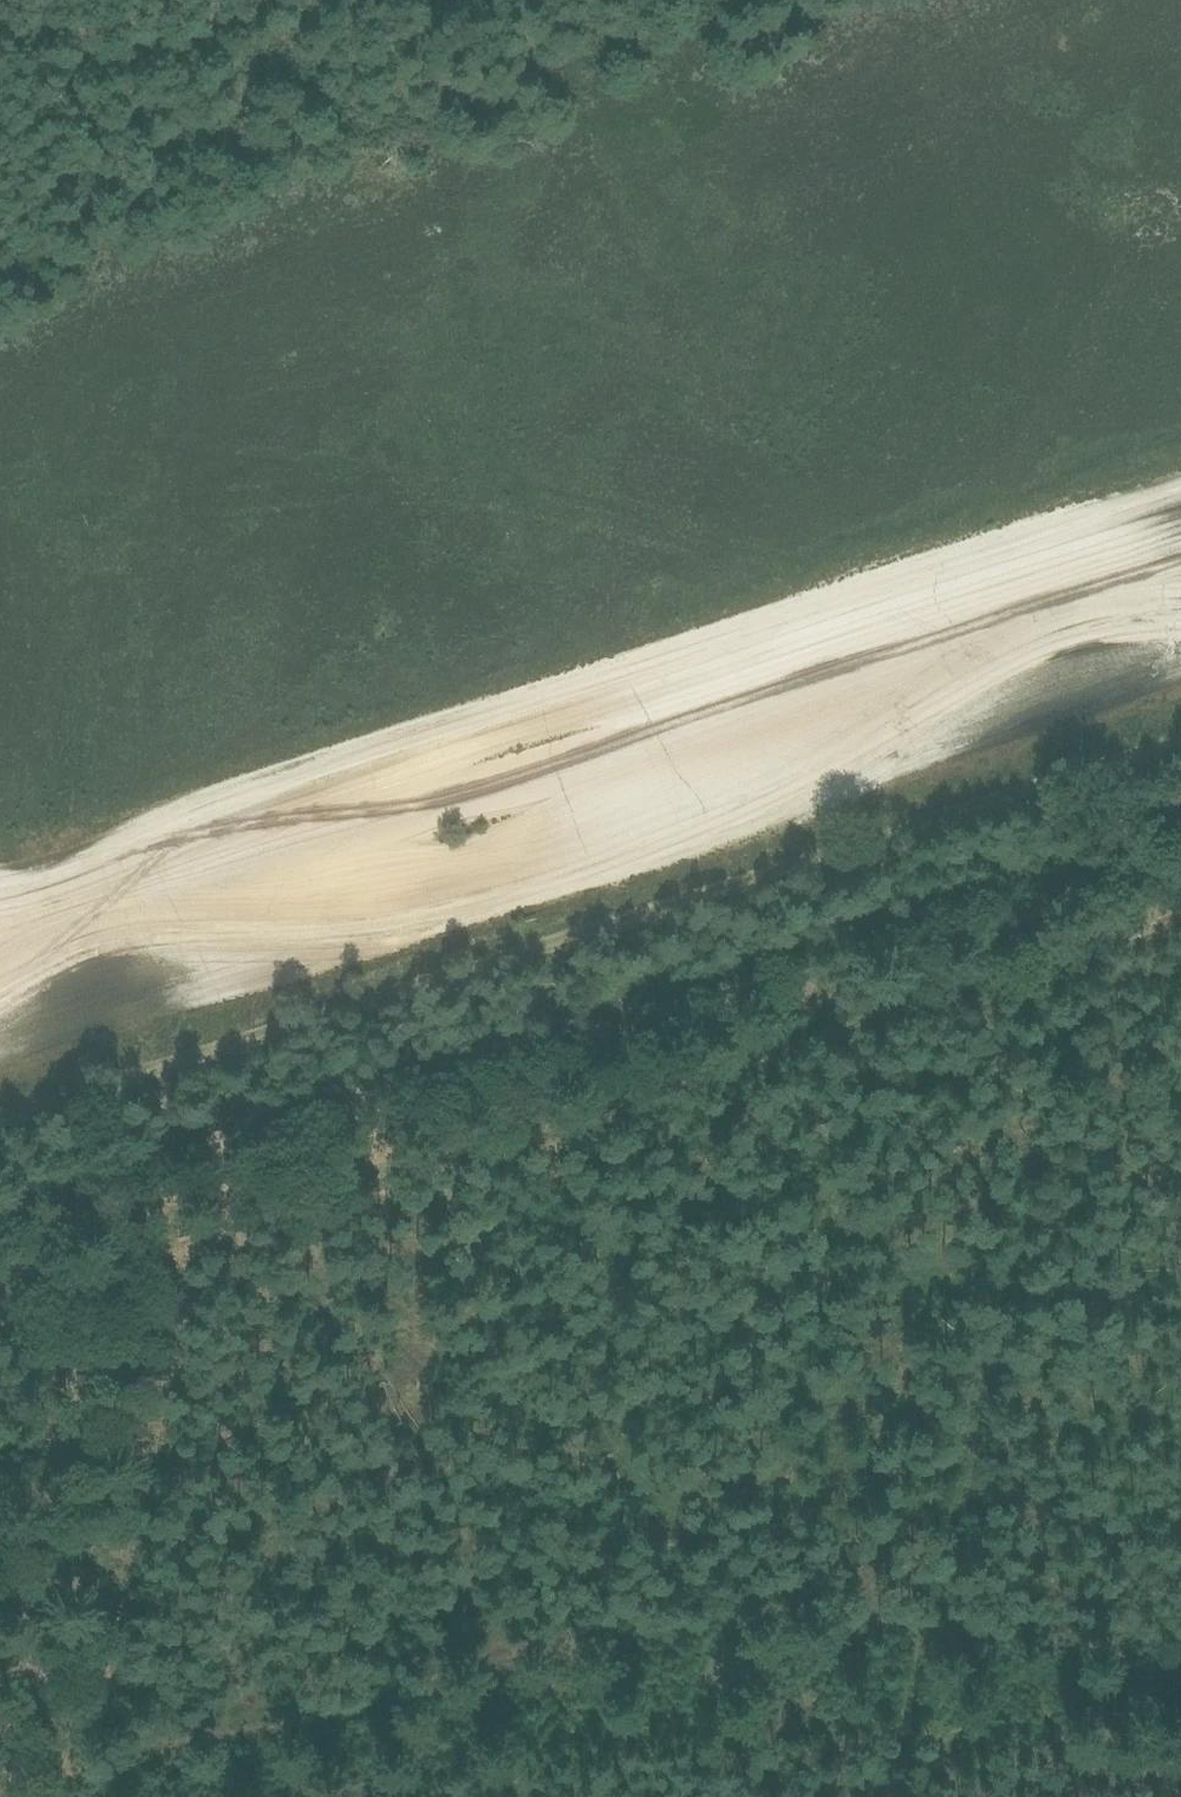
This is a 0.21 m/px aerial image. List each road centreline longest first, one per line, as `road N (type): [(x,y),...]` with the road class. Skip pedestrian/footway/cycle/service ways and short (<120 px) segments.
road 1 (track): [(2,1796),(109,1289),(136,1258),(183,1234),(645,1099),(836,1027),(1180,918)]

